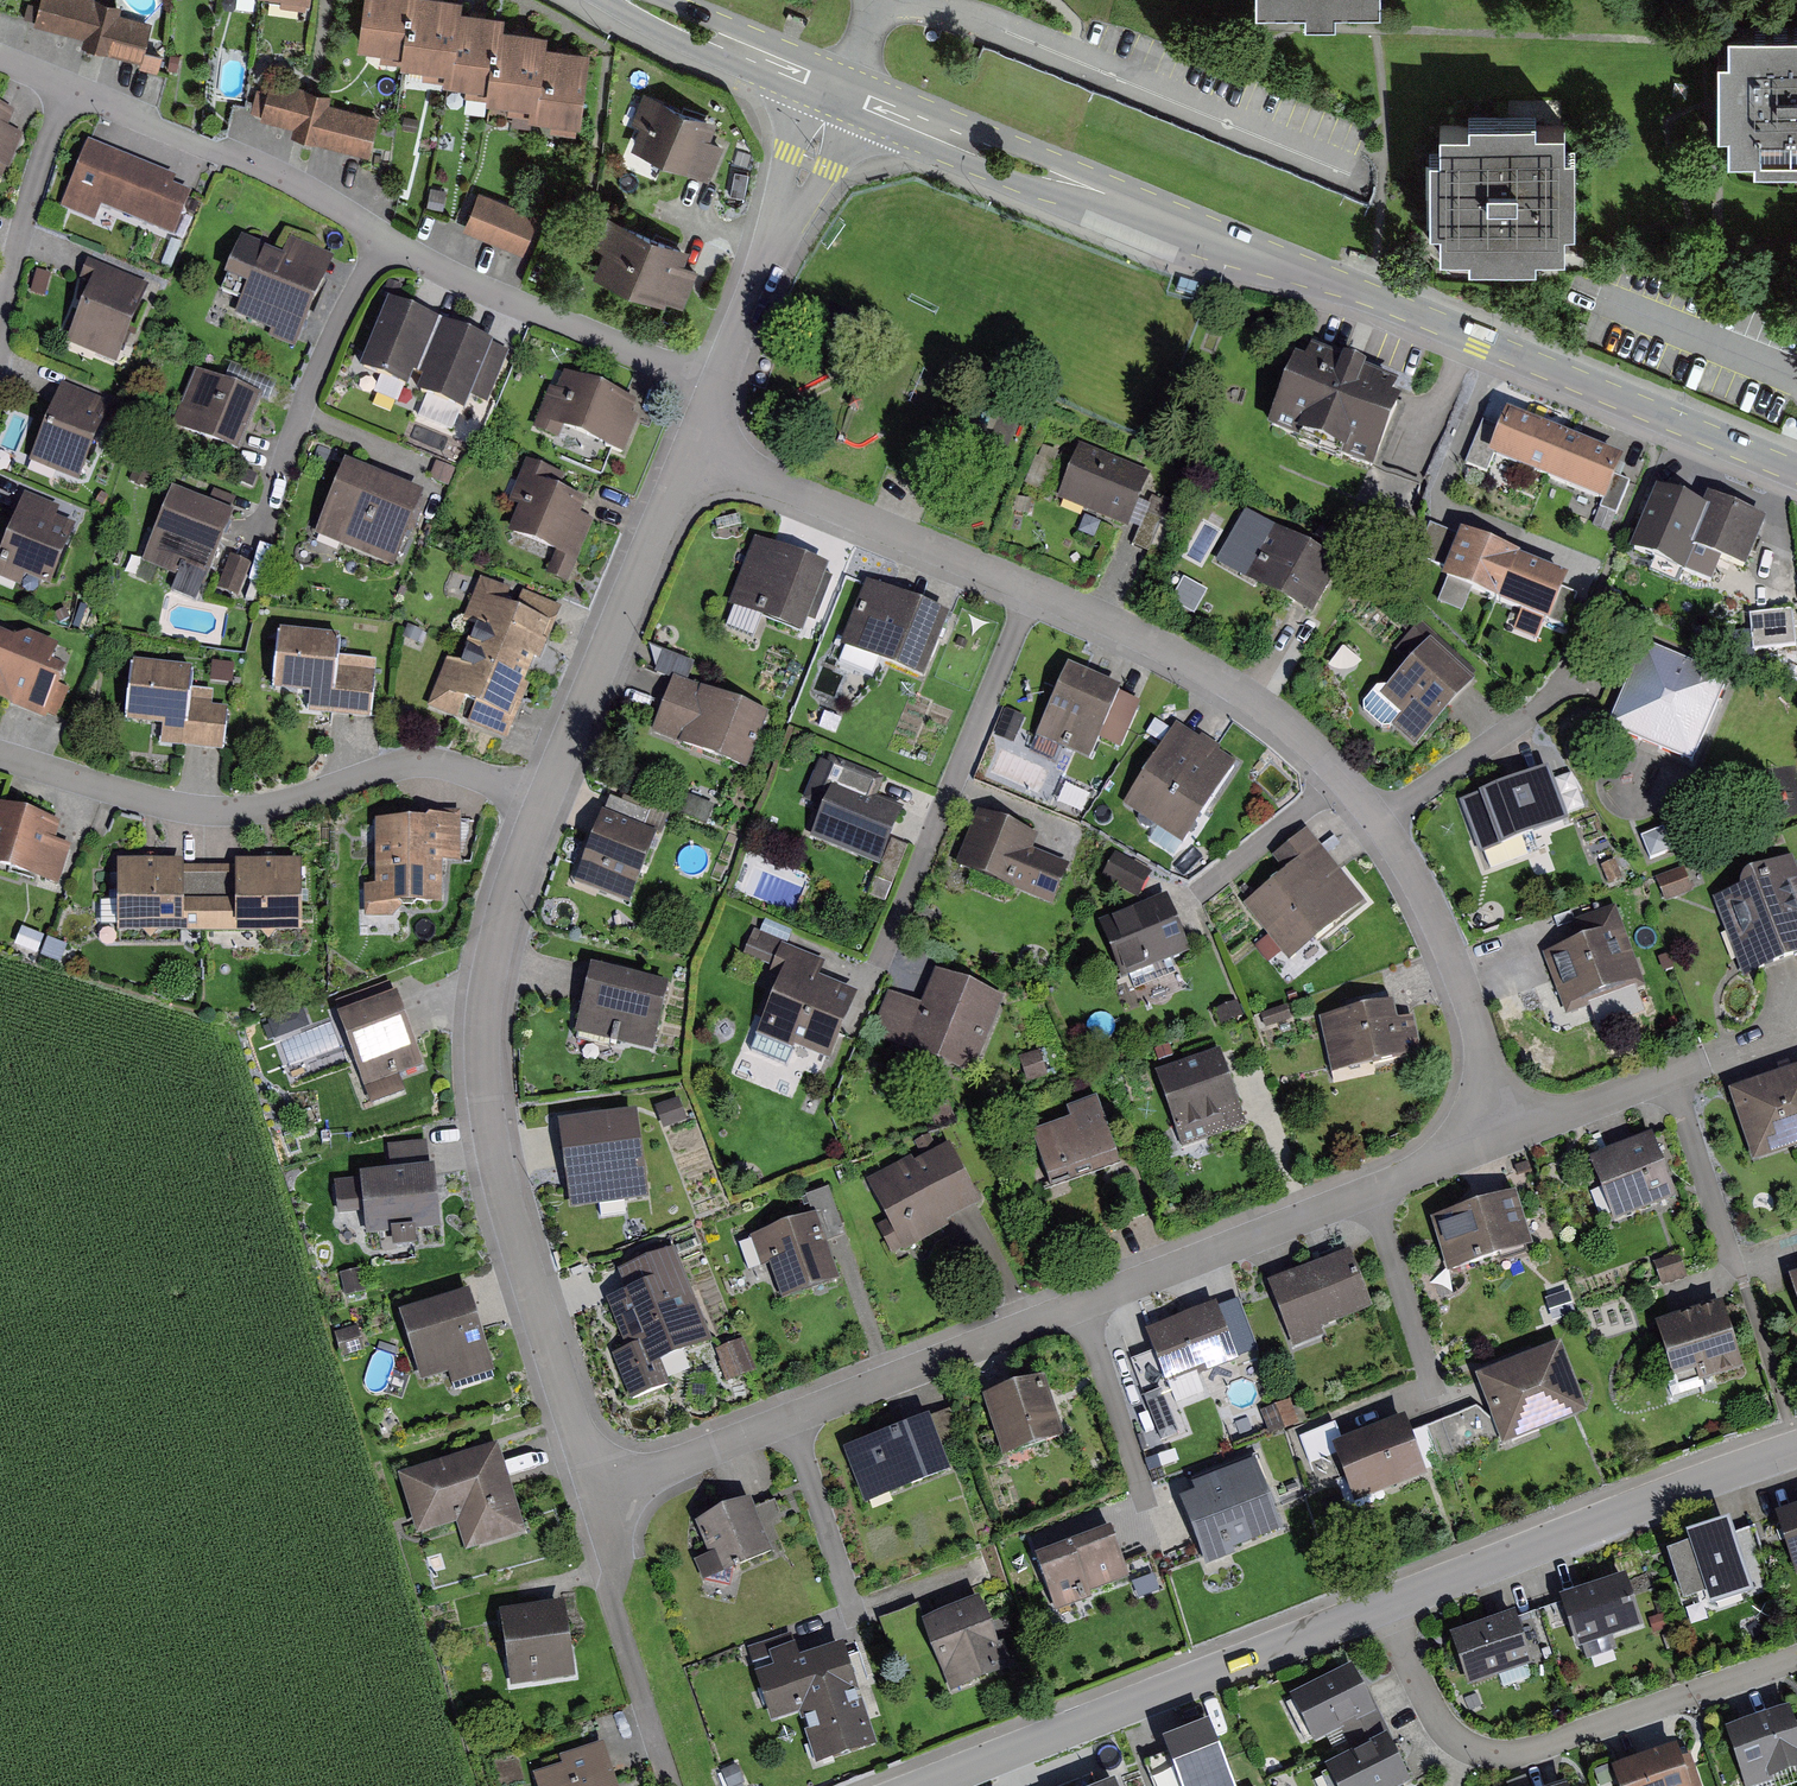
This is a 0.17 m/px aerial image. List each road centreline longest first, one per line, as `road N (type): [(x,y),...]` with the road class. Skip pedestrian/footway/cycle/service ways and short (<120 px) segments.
road 1 (residential): [(692,446),(1132,633),(1285,723),(1342,777),(1417,880),(1464,984),(1483,1076),(1460,1137),(1406,1178),(596,1495)]
road 2 (tertiary): [(839,90),(1796,472)]
road 3 (residential): [(716,385),(451,275),(264,166),(209,151),(0,60)]
road 4 (residential): [(542,806),(492,963),(484,1074),(500,1181),(596,1495)]
road 5 (residential): [(0,758),(201,814),(284,805),(423,762),(542,806)]
road 6 (residential): [(1796,1657),(1524,1750),(1489,1754),(1444,1729),(1385,1606)]
road 7 (tertiary): [(1385,1606),(923,1785)]
road 8 (tertiary): [(1796,1448),(1385,1606)]
road 9 (residential): [(692,446),(542,806)]
road 10 (residential): [(839,90),(716,385)]
road 11 (tertiary): [(637,0),(839,90)]

